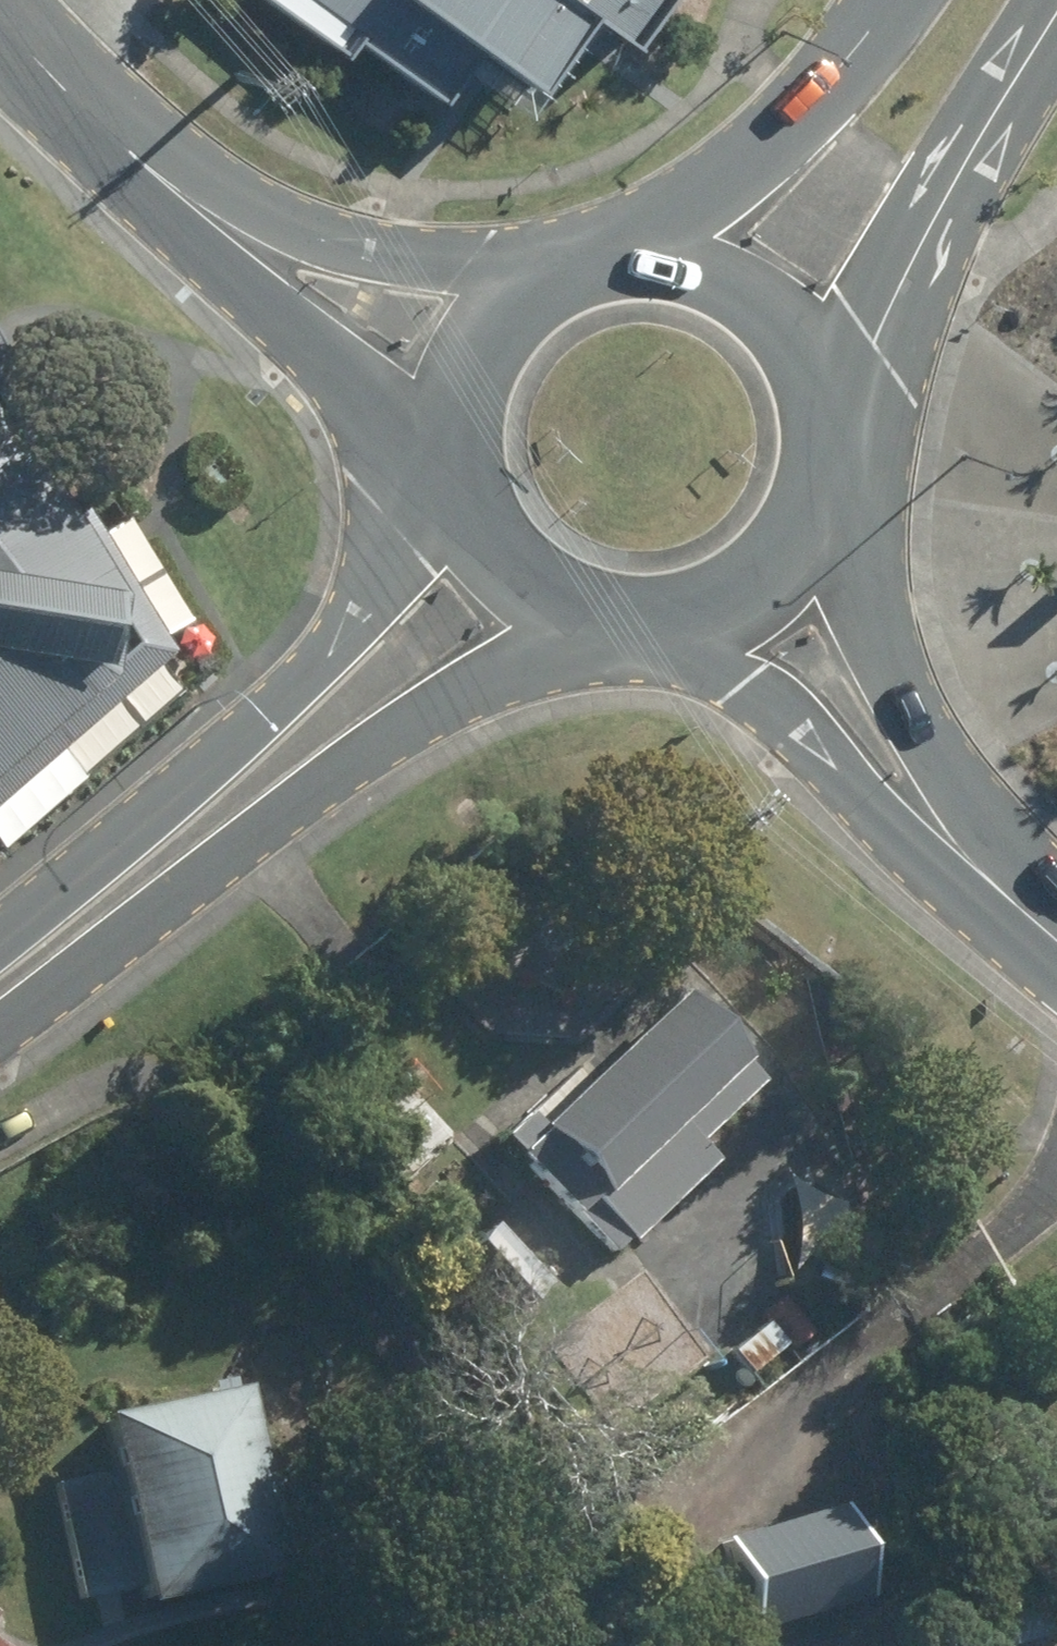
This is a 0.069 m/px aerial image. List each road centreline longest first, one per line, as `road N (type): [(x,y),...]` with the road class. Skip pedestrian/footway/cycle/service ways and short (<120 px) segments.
road 1 (secondary): [(587,613),(453,689),(0,1001)]
road 2 (secondary): [(0,961),(245,735),(467,497)]
road 3 (secondary): [(1056,12),(939,202),(823,465)]
road 4 (tertiary): [(1023,903),(740,683),(640,622)]
road 5 (tertiary): [(821,476),(910,716),(1023,903)]
road 6 (secondary): [(157,175),(342,248),(448,265),(579,268)]
road 7 (secondary): [(459,455),(301,321),(157,175)]
road 8 (secondary): [(643,257),(887,0)]
road 9 (secondary): [(643,257),(719,273),(781,320),(818,388),(823,465)]
road 10 (secondary): [(821,476),(808,516),(757,582),(681,617),(640,622)]
road 11 (secondary): [(459,455),(470,377),(487,341),(543,285),(579,268)]
road 12 (secondary): [(0,0),(157,175)]
road 13 (secondary): [(587,613),(540,591),(501,556),(467,497)]

